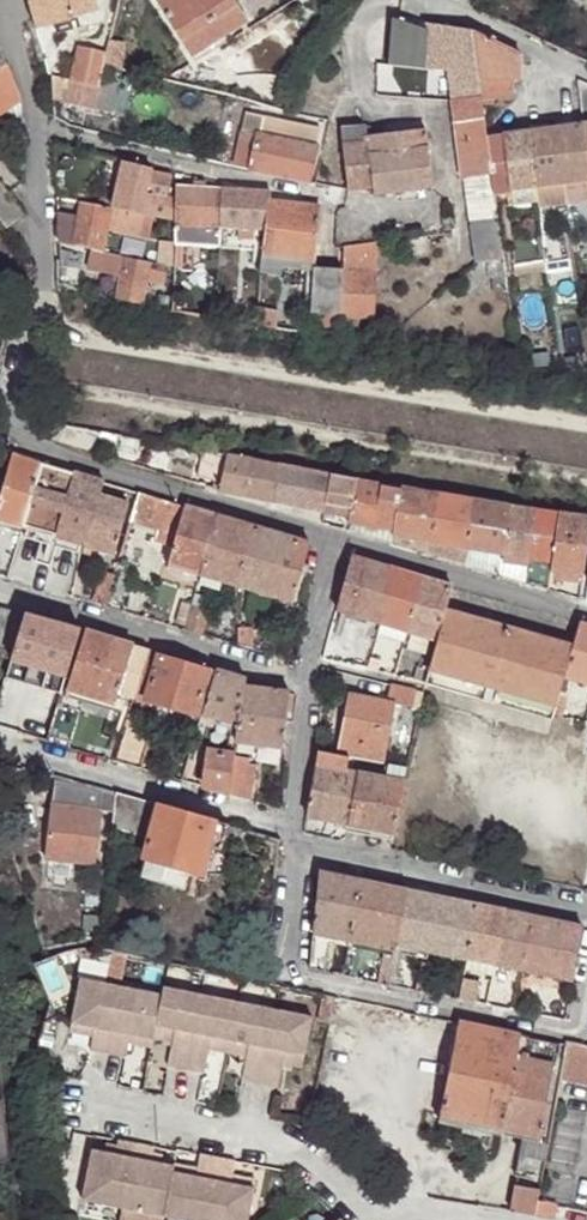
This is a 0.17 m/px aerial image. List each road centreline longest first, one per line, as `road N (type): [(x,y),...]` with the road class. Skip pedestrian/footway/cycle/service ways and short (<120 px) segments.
road 1 (residential): [(336,537),(12,432),(11,383),(47,267),(41,132)]
road 2 (residential): [(291,848),(279,972),(578,1035),(586,983)]
road 3 (residential): [(0,592),(307,682)]
road 4 (residential): [(0,744),(293,825)]
road 5 (residential): [(586,907),(291,848)]
road 6 (residential): [(334,197),(41,132)]
road 7 (residential): [(586,613),(336,537)]
road 8 (residential): [(438,0),(586,72)]
road 9 (residential): [(336,537),(307,682)]
road 10 (residential): [(307,682),(293,825)]

